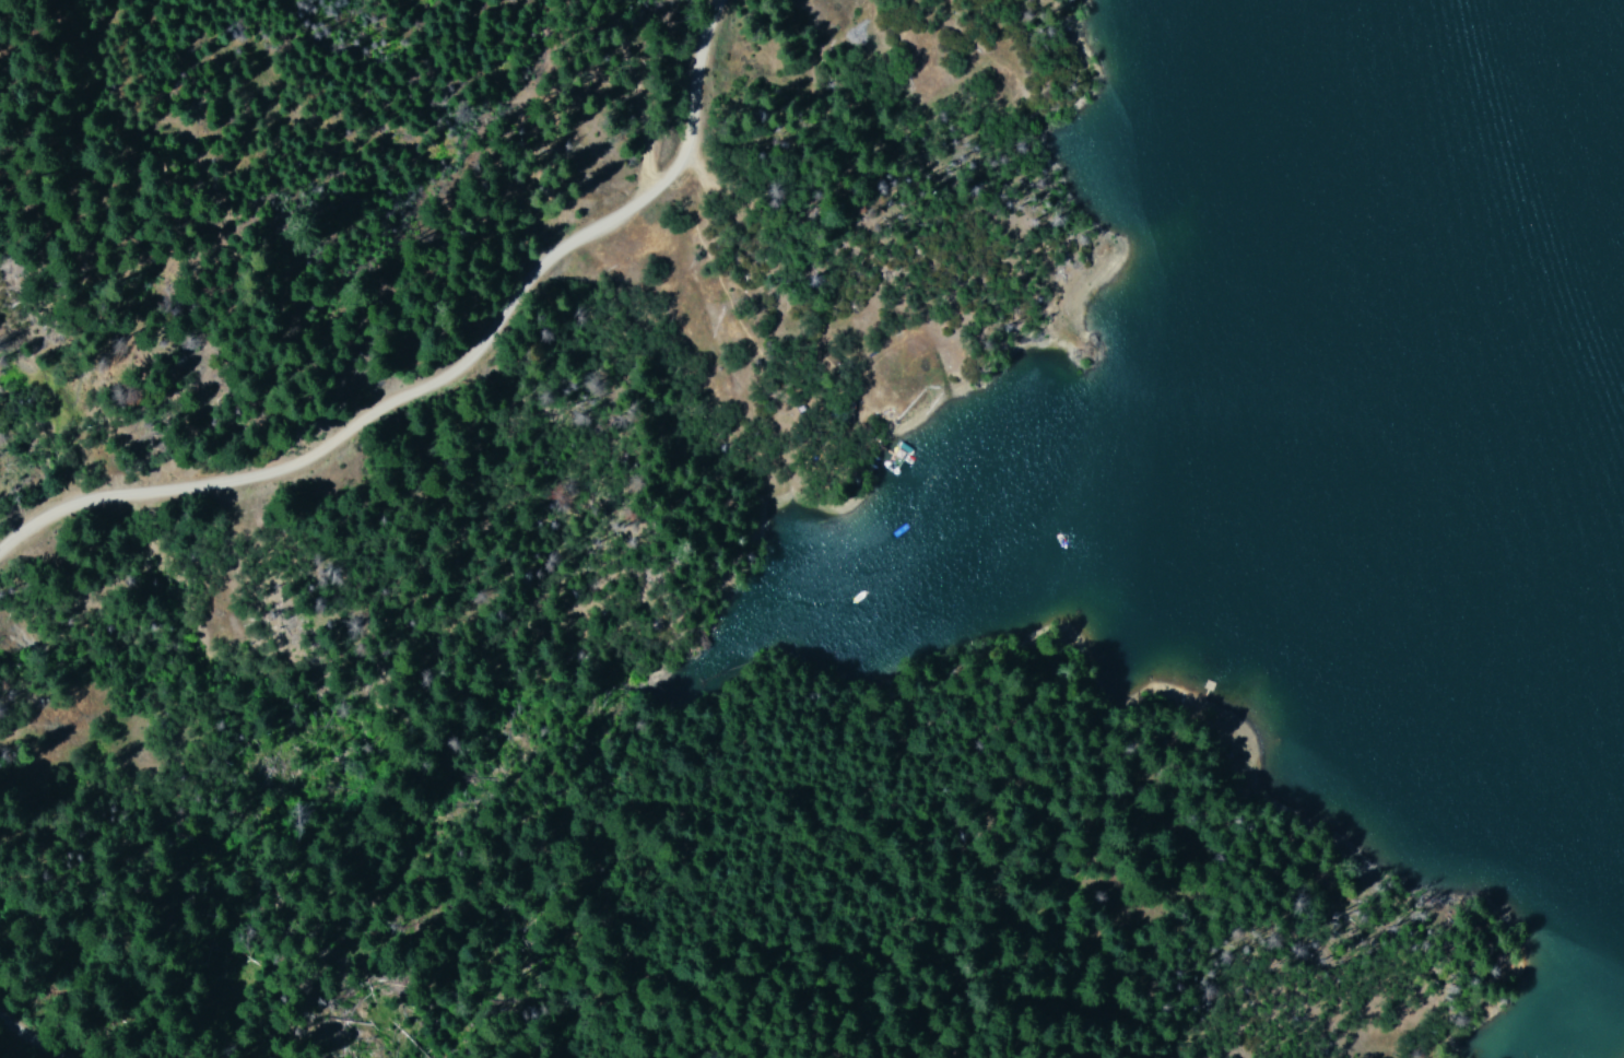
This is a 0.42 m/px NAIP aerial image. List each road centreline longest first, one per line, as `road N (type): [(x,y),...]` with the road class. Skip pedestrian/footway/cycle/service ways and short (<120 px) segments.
road 1 (residential): [(0,609),(56,550),(153,513),(342,495),(604,311),(720,183),(800,0)]

